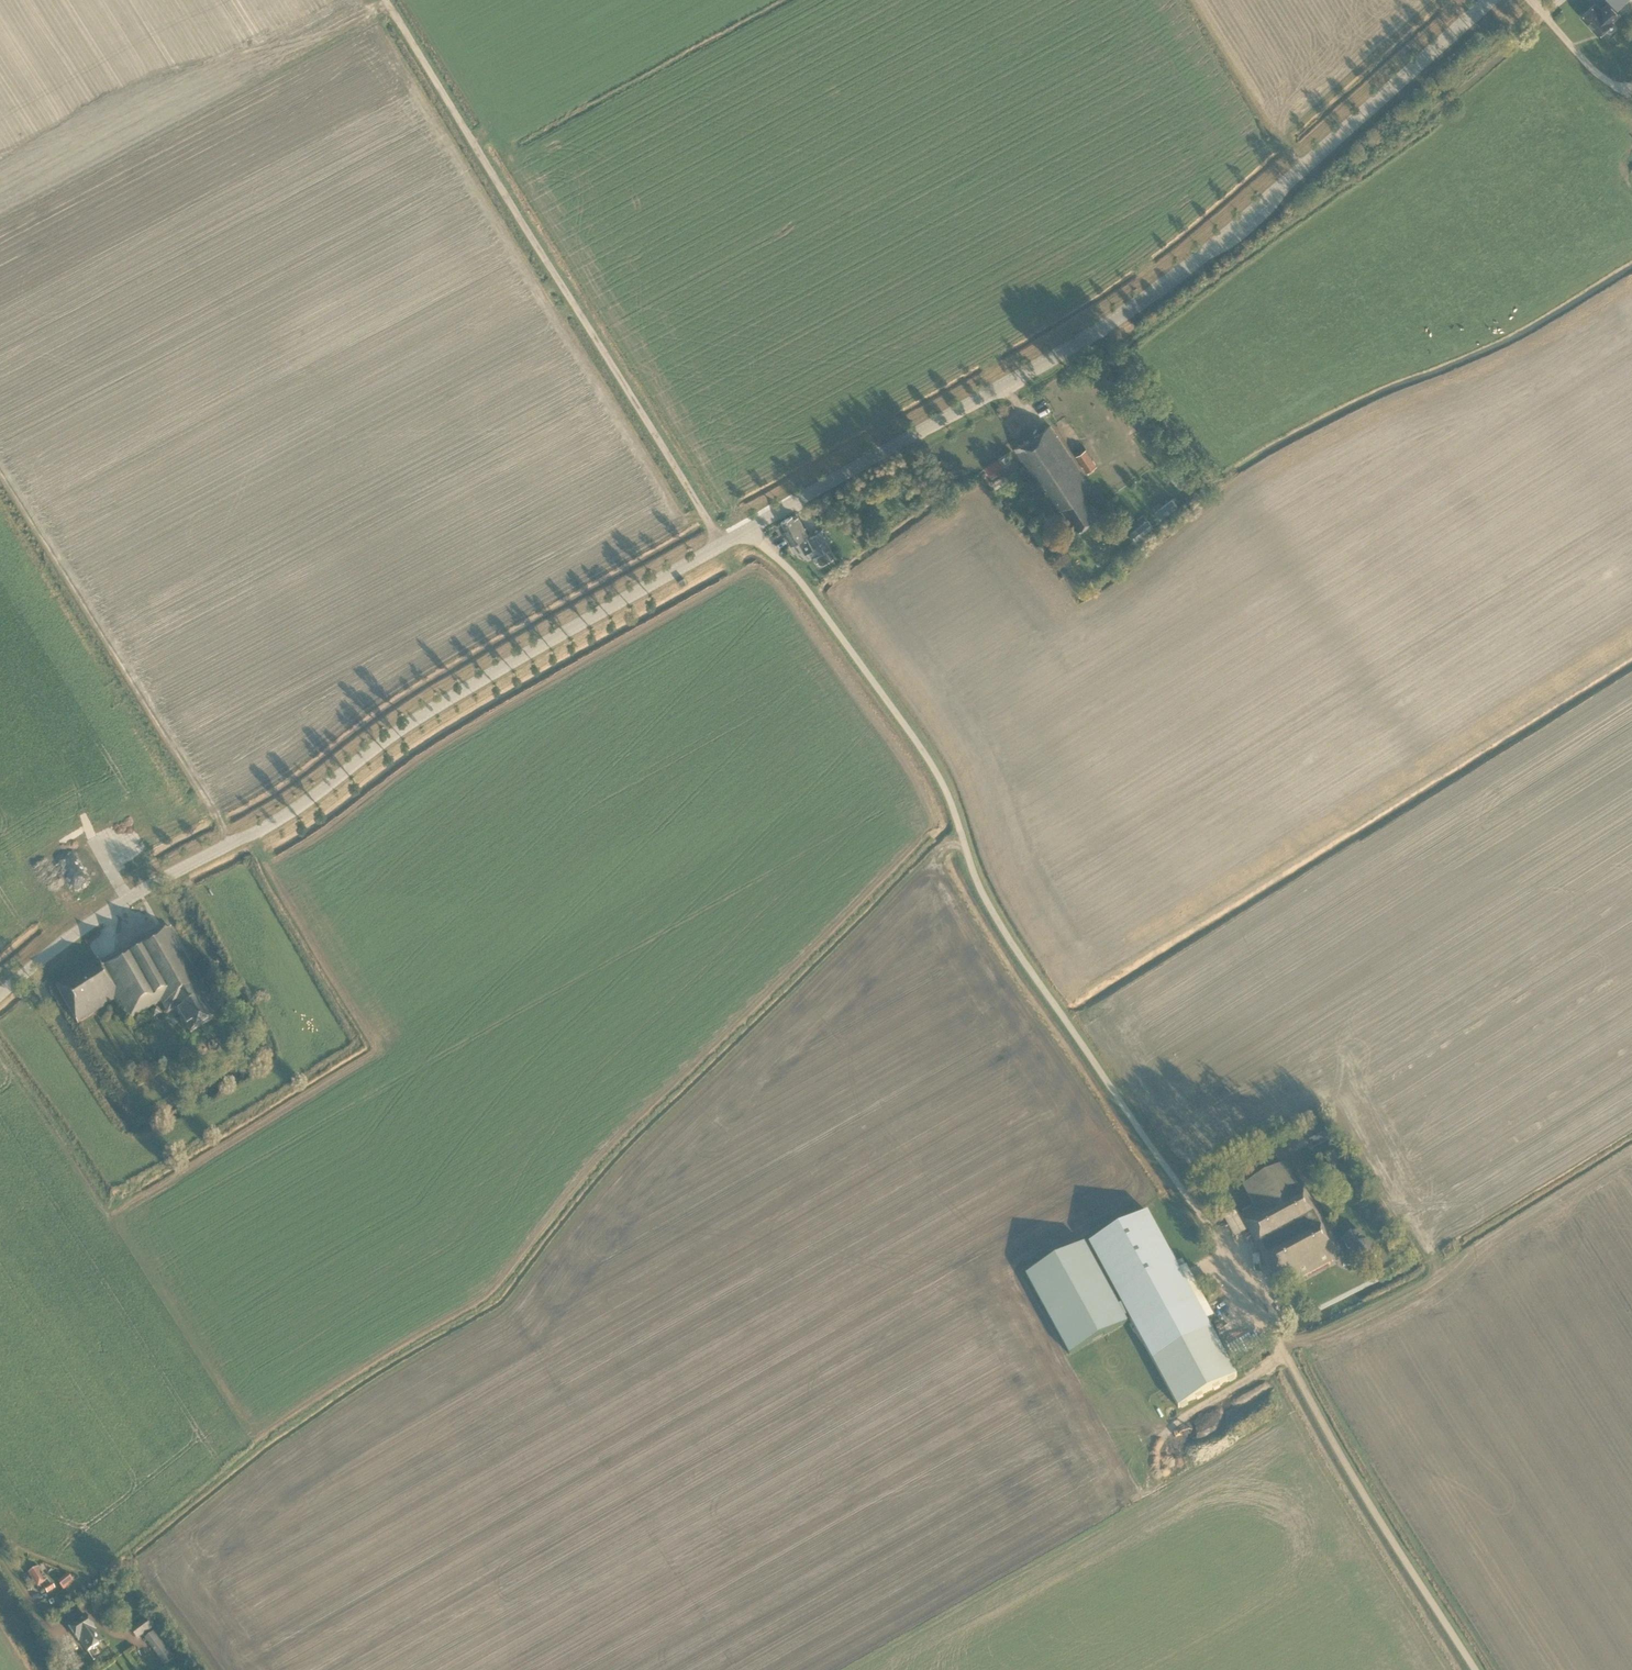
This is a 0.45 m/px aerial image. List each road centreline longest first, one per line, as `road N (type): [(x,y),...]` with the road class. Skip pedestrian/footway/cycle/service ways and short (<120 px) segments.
road 1 (unclassified): [(1474,1669),(1358,1488),(1294,1375),(1266,1304),(1013,951),(970,872),(930,761),(817,604),(746,529)]
road 2 (tertiary): [(746,529),(1093,334),(1211,248),(1491,0)]
road 3 (tertiary): [(0,994),(124,902),(289,812),(402,726),(746,529)]
road 4 (track): [(721,541),(384,0)]
road 5 (track): [(1285,1354),(1162,1436),(1156,1503)]

